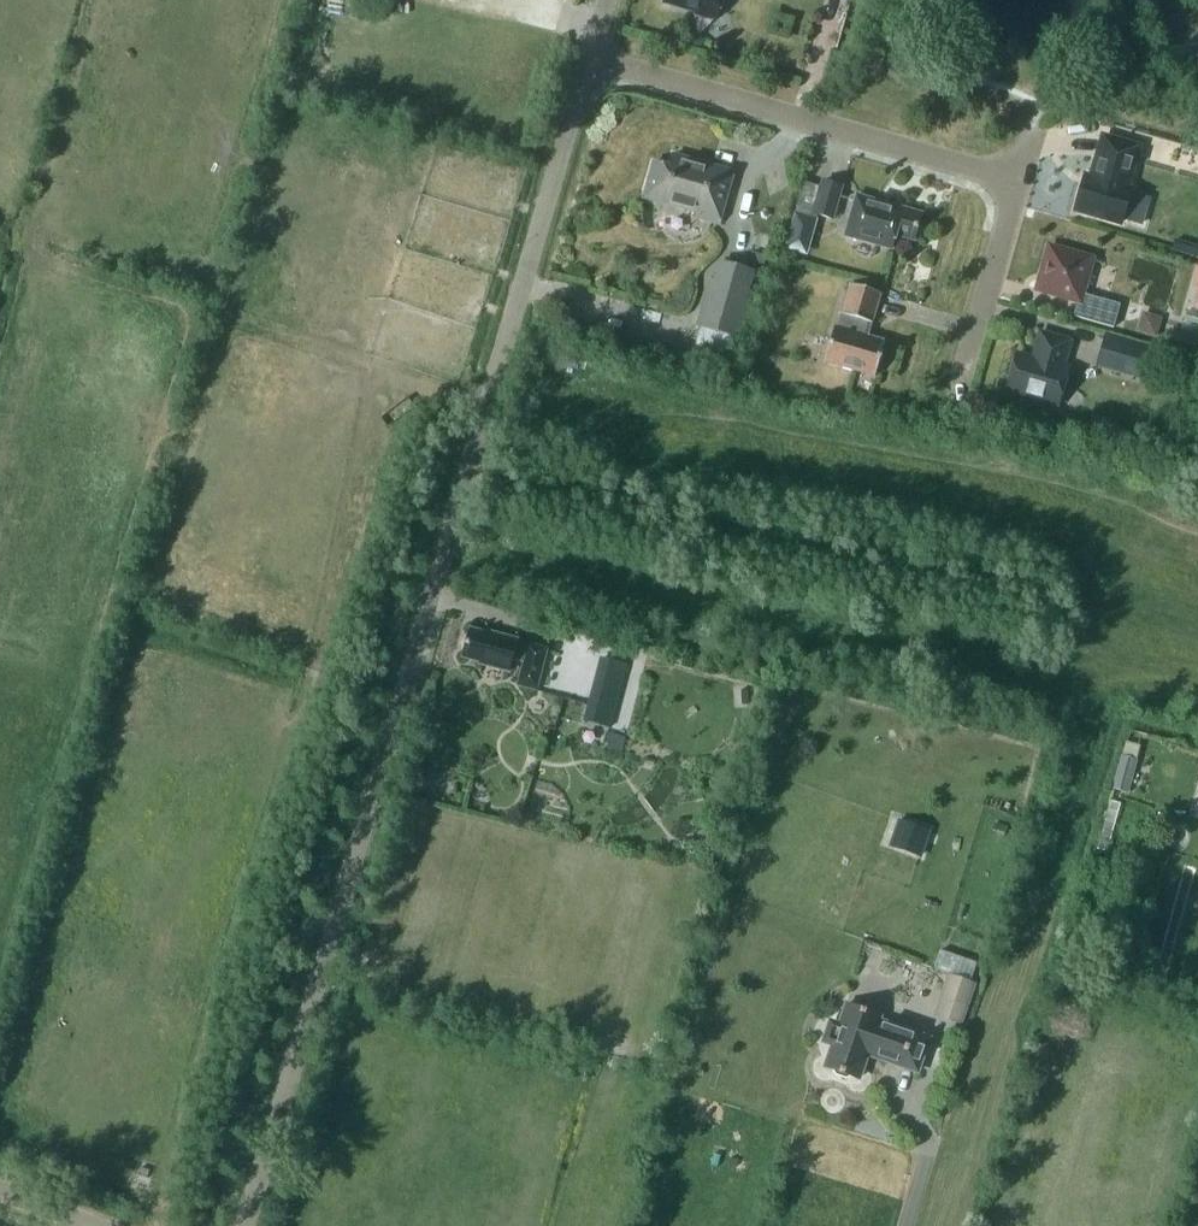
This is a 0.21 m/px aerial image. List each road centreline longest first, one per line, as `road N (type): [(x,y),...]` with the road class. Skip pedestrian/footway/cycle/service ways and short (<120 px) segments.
road 1 (unclassified): [(244,1225),(593,63)]
road 2 (residential): [(958,394),(1019,185),(593,63)]

